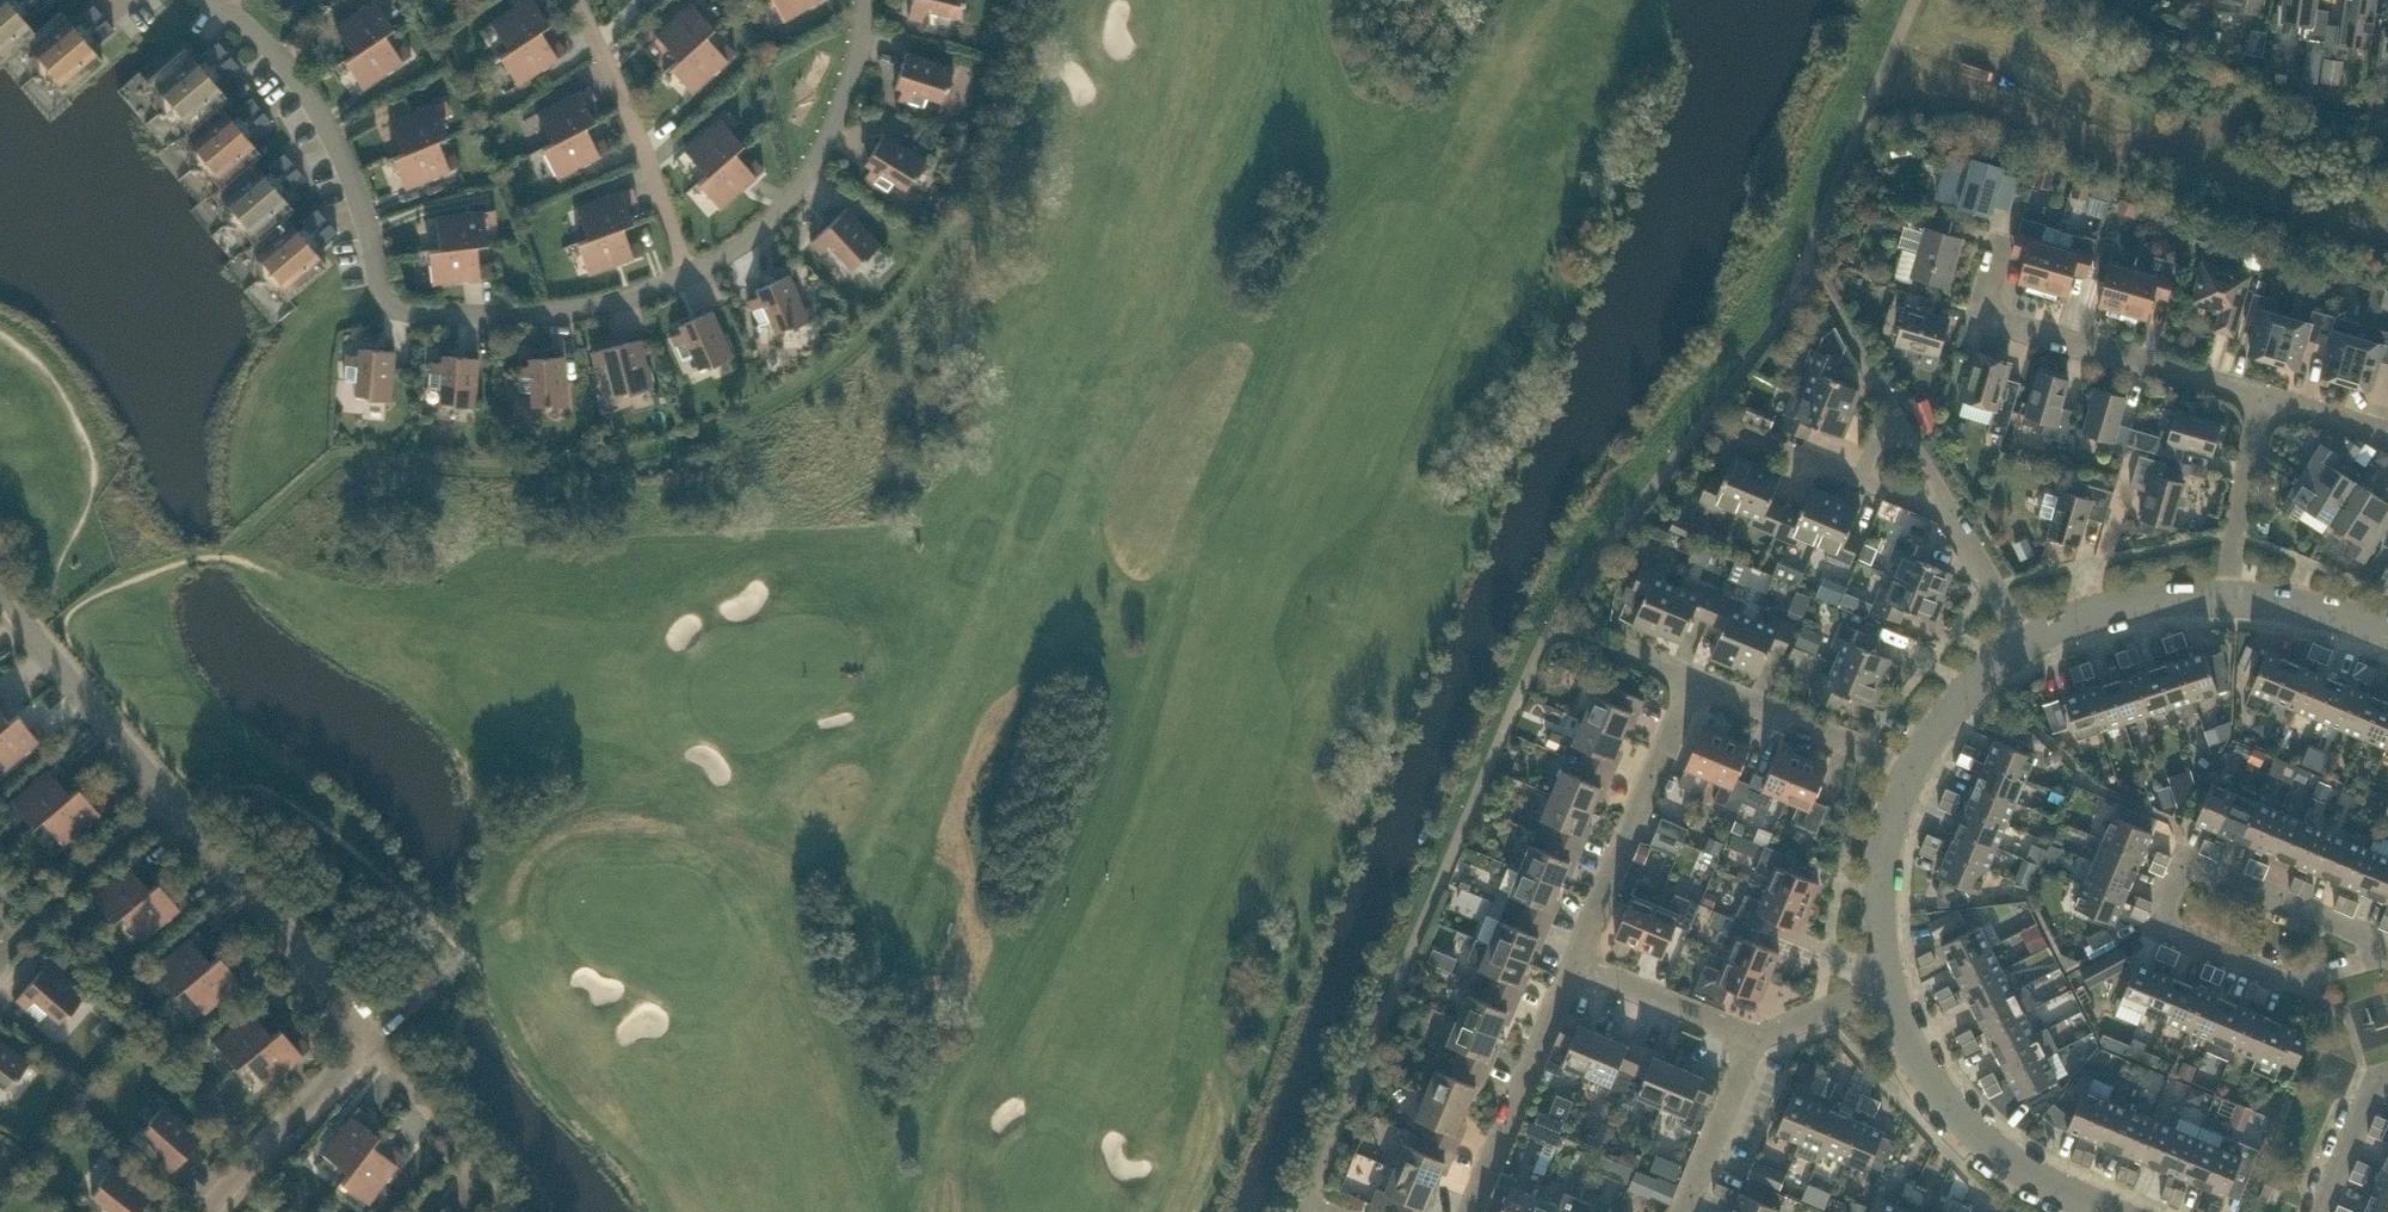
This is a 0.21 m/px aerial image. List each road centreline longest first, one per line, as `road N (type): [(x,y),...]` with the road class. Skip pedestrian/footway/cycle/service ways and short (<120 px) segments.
road 1 (residential): [(1578,963),(1689,678),(1909,768)]
road 2 (residential): [(2385,950),(2296,983),(2157,919),(2182,859),(2373,941)]
road 3 (residential): [(2266,397),(2018,330),(1999,317),(1990,291),(2003,236)]
road 4 (residential): [(2116,1211),(2012,1163),(1938,1097),(1904,1036),(1889,985)]
road 5 (residential): [(1471,1211),(1578,963)]
road 6 (residential): [(1889,985),(1877,908),(1886,831),(1909,768)]
road 7 (residential): [(2019,647),(2122,610),(2226,597)]
road 8 (residential): [(2226,597),(2266,397)]
road 9 (residential): [(1954,518),(1900,412),(1876,426),(1860,480)]
road 10 (residential): [(1682,1211),(1752,1032)]
road 11 (residential): [(1752,1032),(1578,963)]
road 12 (residential): [(2226,597),(2312,606),(2387,630)]
road 13 (residential): [(1909,768),(1964,696),(2019,647)]
road 14 (residential): [(2321,1211),(2376,1073),(2387,1071)]
road 15 (residential): [(1752,1032),(1775,1031),(1889,985)]
road 16 (residential): [(2019,647),(1954,518)]
road 17 (residential): [(2266,397),(2387,434)]

